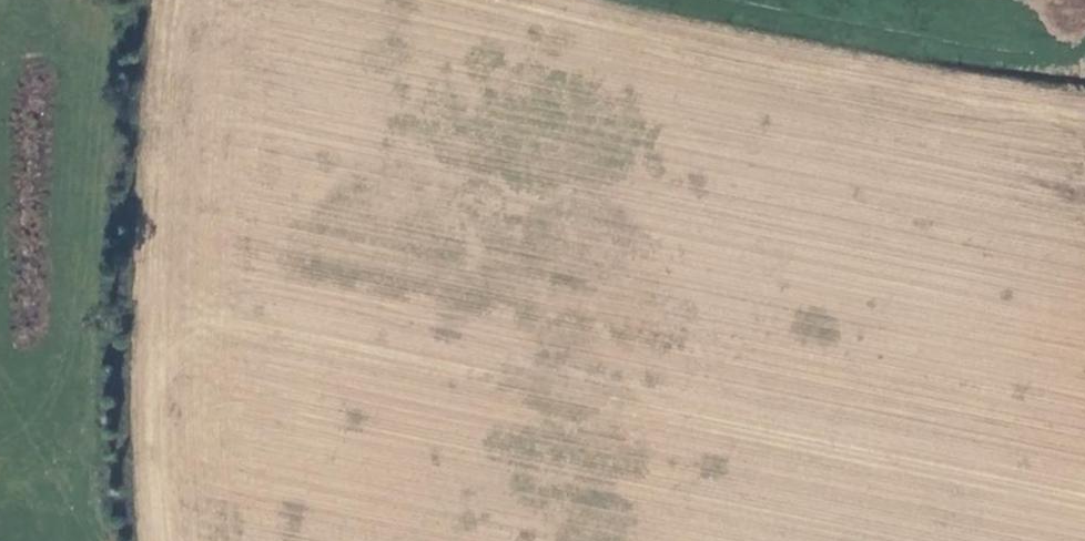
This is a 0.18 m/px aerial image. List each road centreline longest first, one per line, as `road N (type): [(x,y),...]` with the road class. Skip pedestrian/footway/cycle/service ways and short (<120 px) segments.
road 1 (track): [(649,0),(929,52),(1084,60)]

